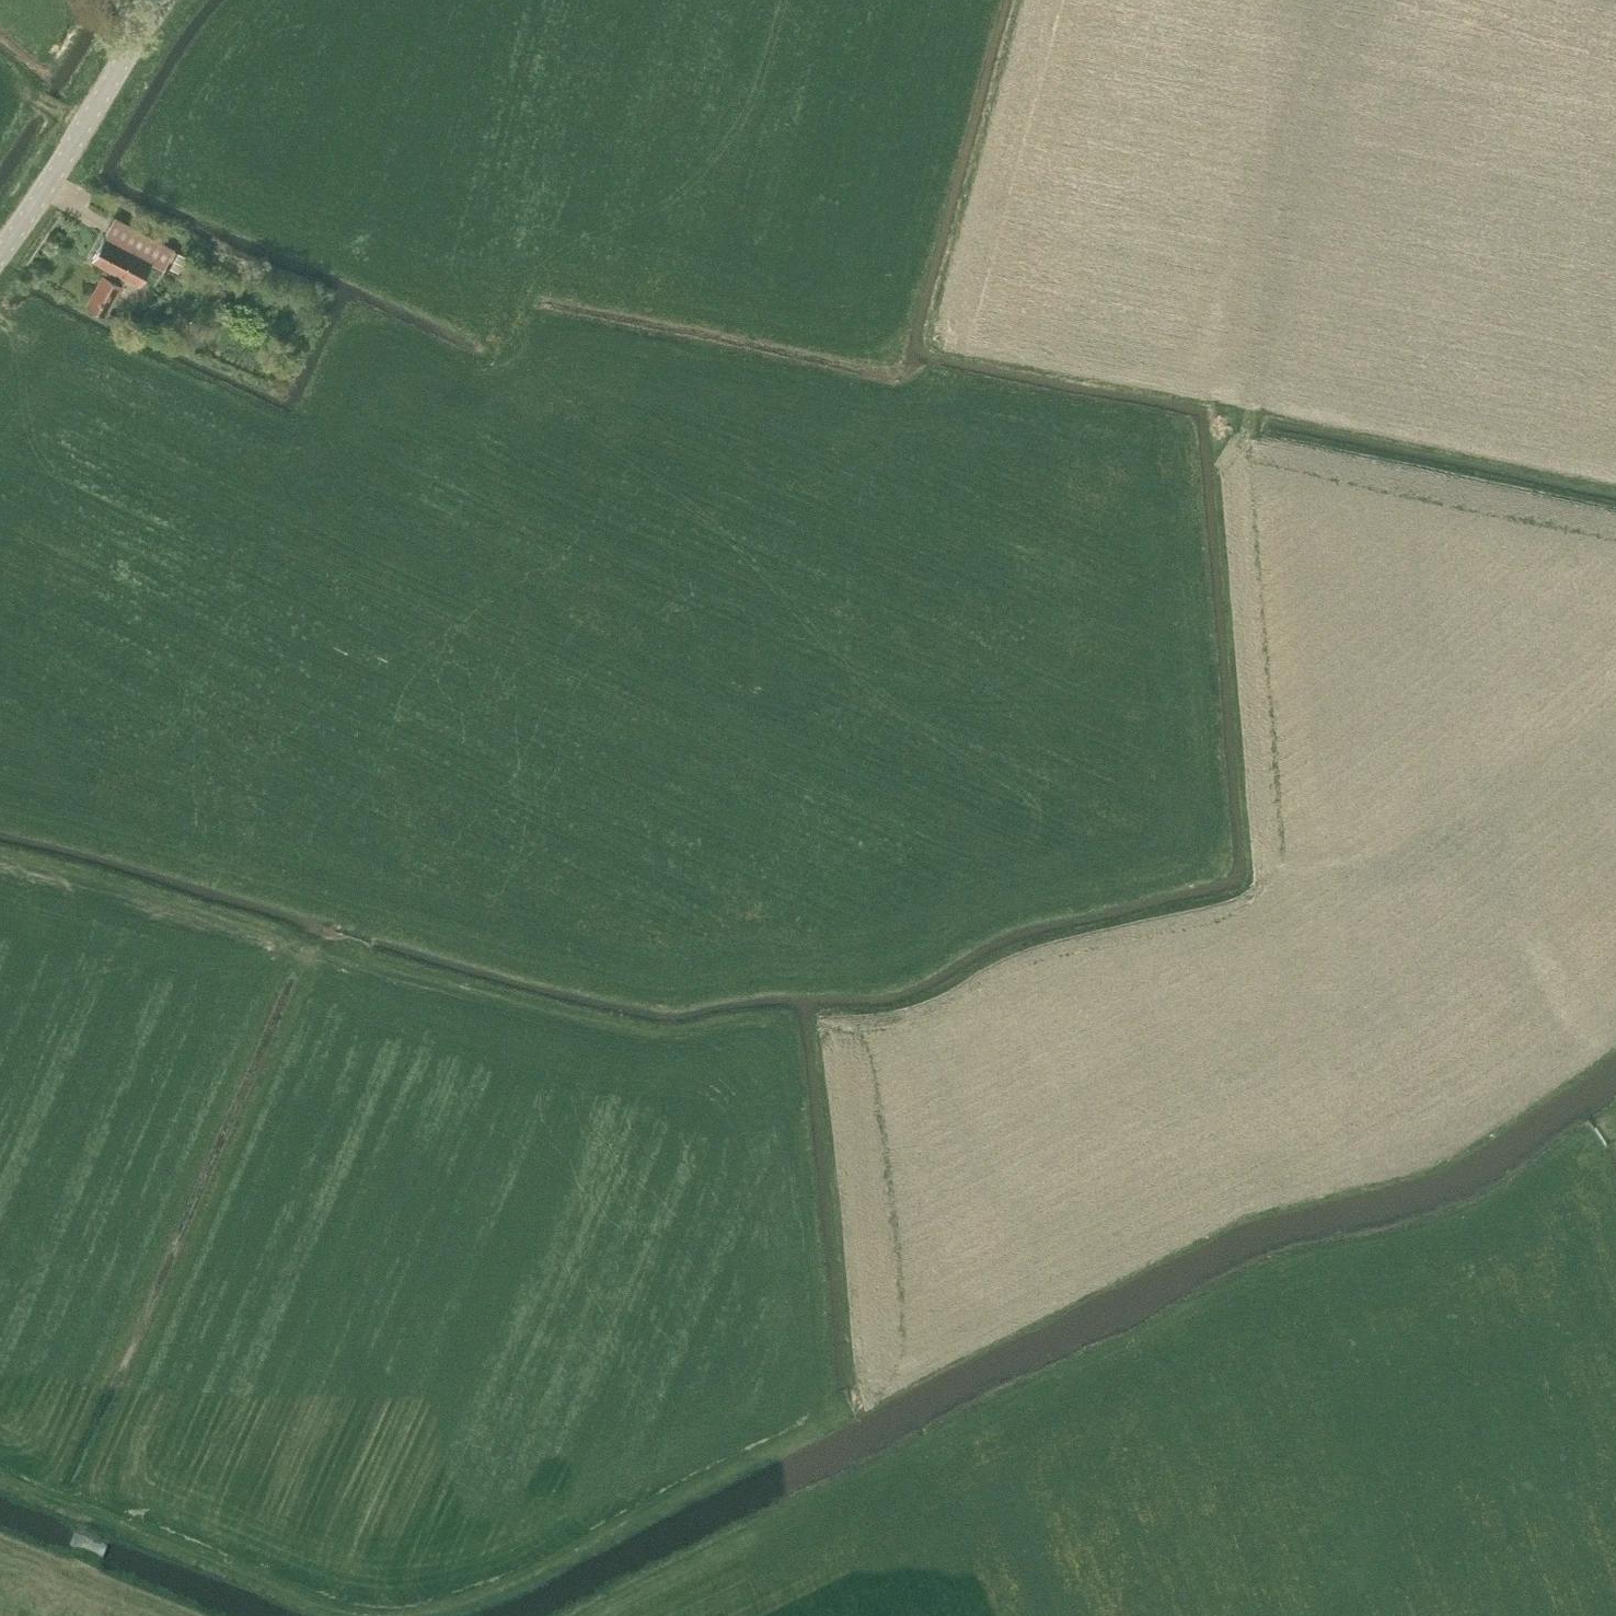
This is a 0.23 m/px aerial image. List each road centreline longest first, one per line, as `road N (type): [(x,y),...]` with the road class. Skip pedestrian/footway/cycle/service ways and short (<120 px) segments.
road 1 (tertiary): [(0,255),(162,0)]

